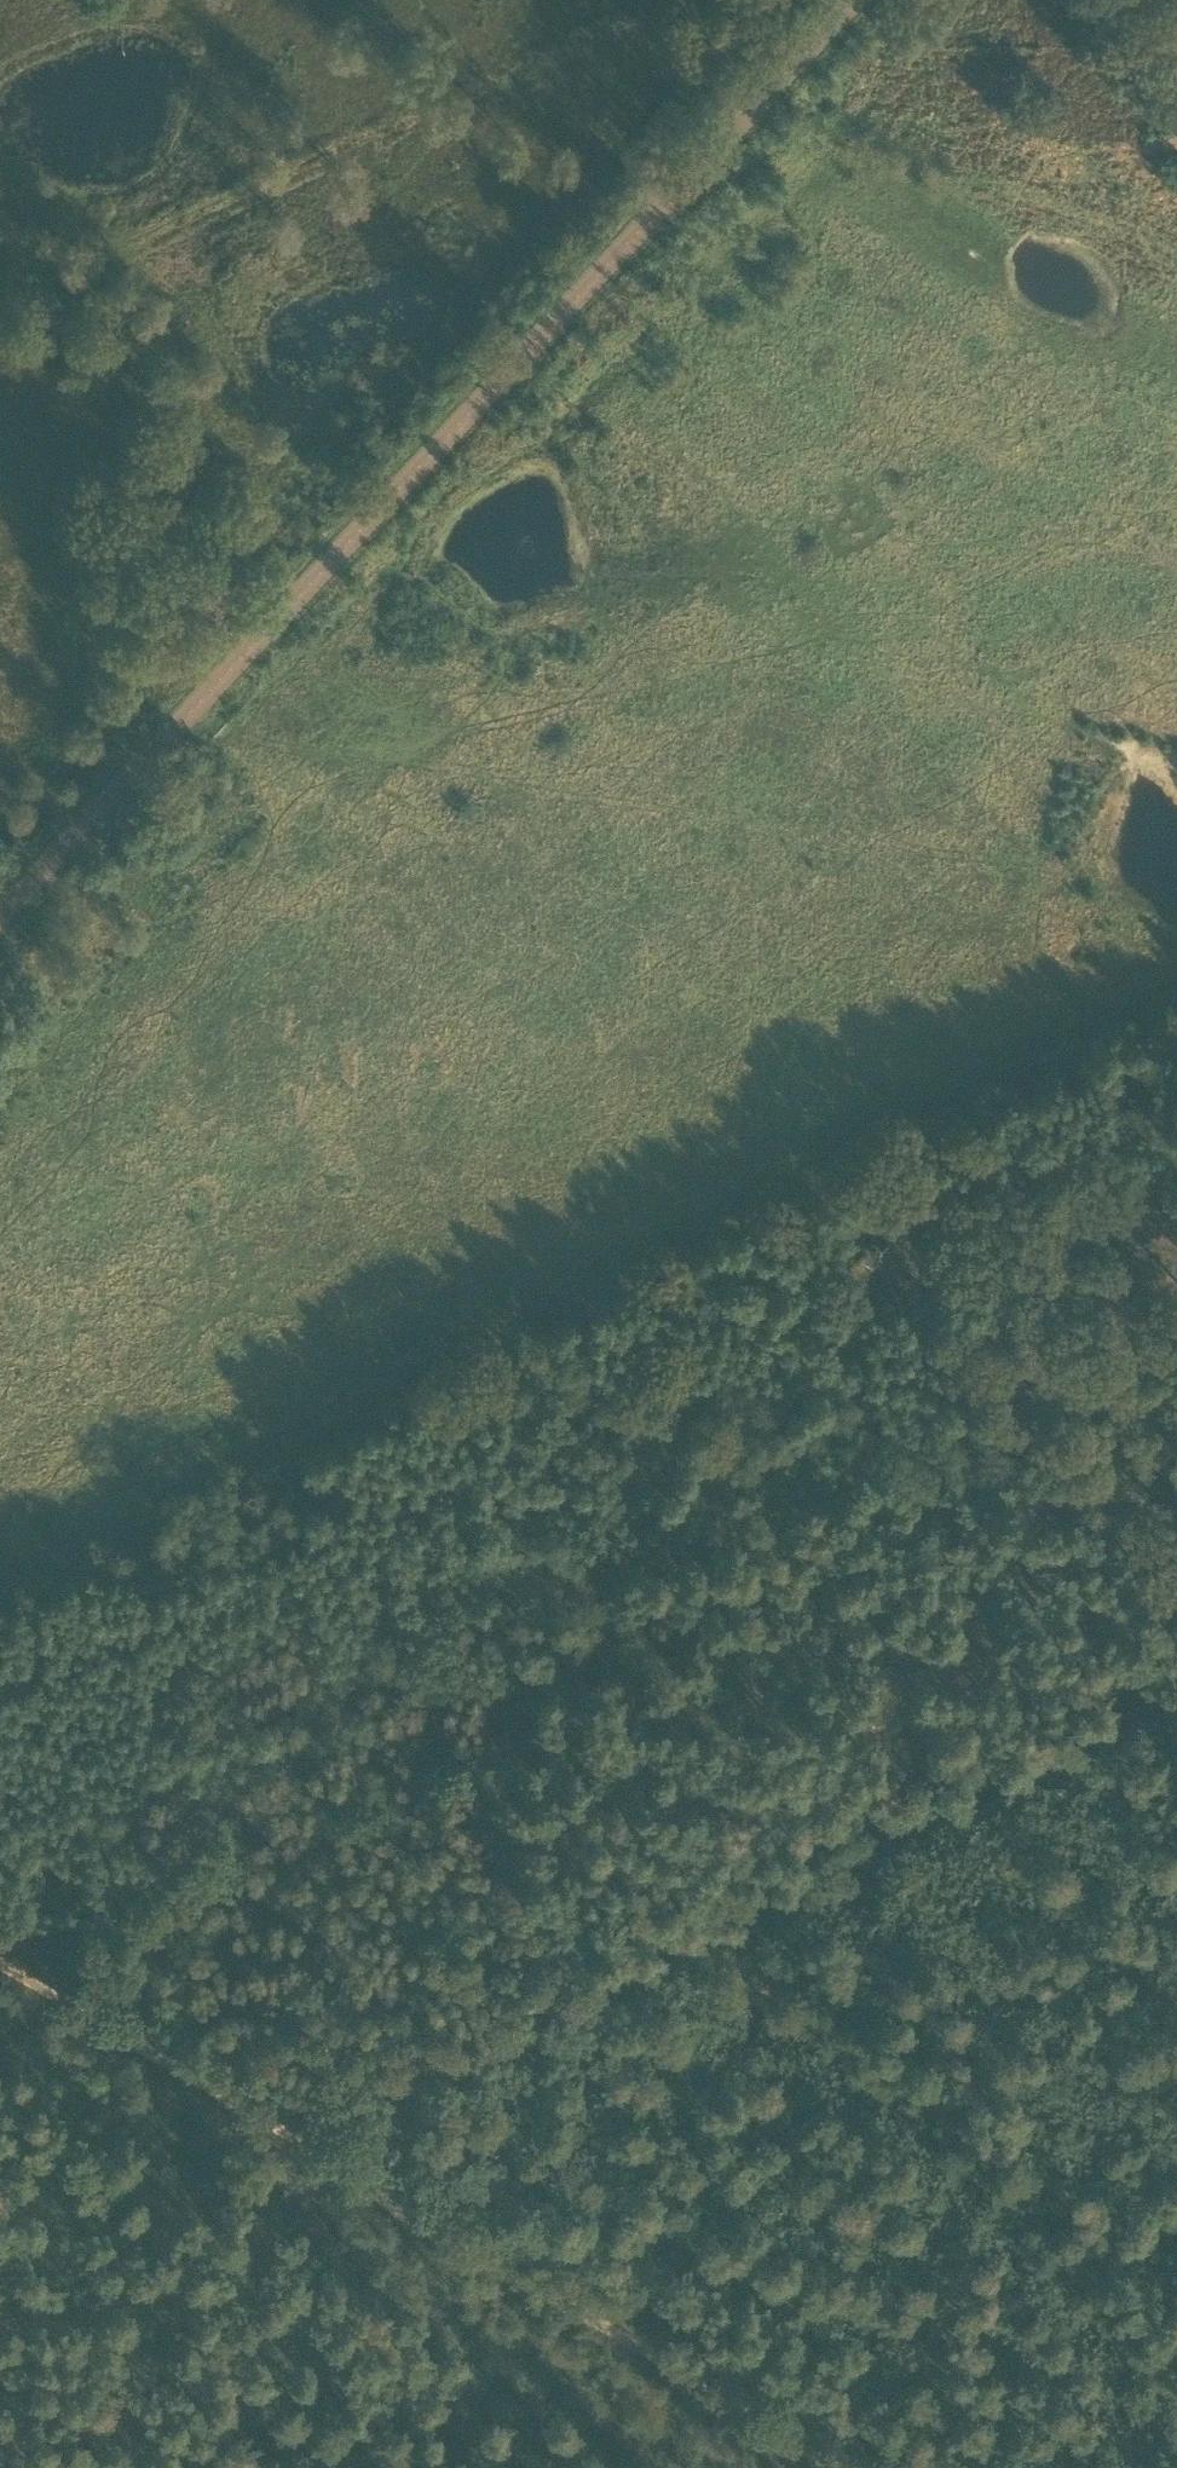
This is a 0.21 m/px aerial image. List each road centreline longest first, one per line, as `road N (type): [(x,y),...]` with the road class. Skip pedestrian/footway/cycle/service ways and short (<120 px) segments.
road 1 (unclassified): [(0,914),(853,0)]
road 2 (track): [(804,2467),(0,1962)]

